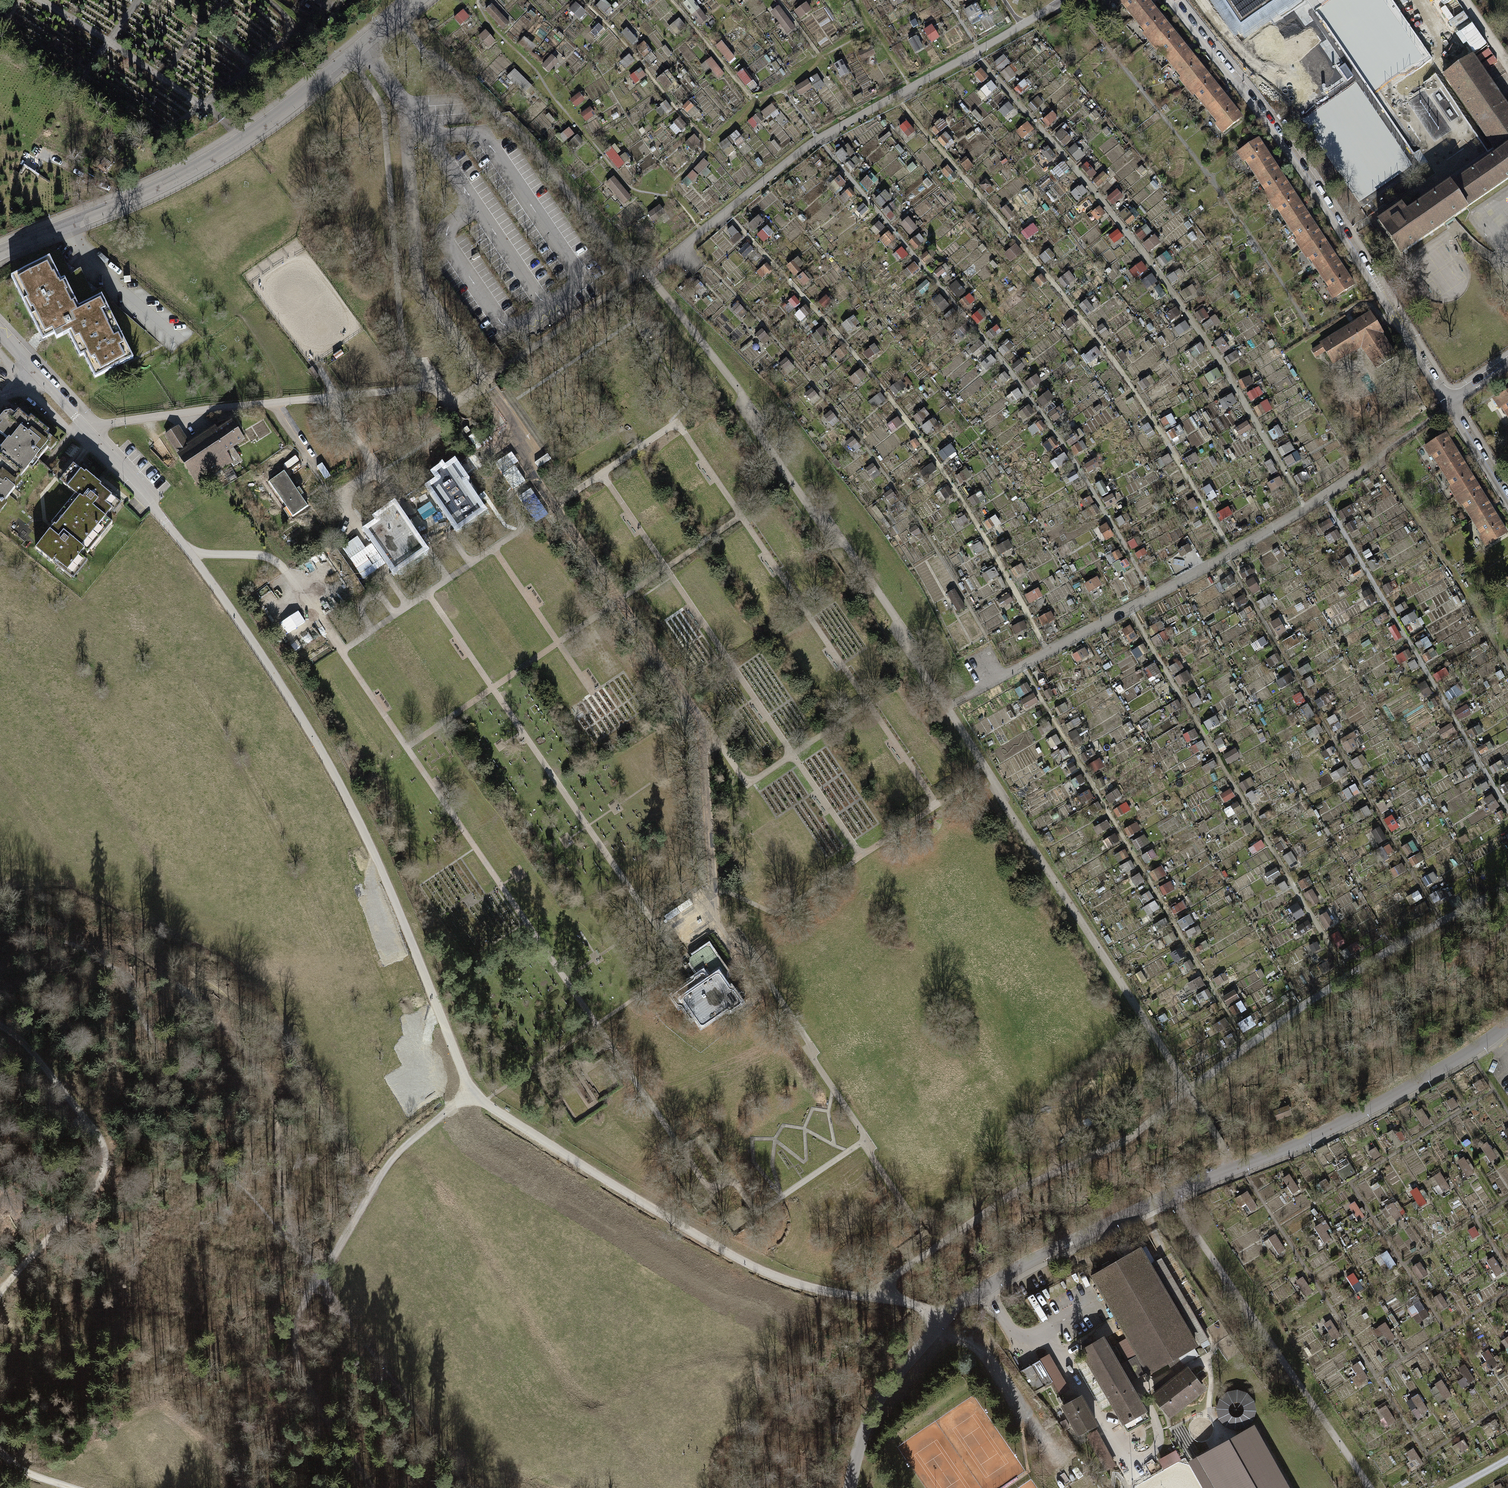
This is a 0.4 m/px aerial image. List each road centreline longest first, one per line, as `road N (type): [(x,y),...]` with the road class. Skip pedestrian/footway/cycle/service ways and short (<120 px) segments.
road 1 (track): [(1234,1168),(911,656),(895,617),(810,508),(740,393),(649,274),(629,271),(519,131),(424,52),(402,22)]
road 2 (track): [(942,1320),(909,1303),(829,1292),(739,1260),(469,1093),(387,883),(326,759),(152,500)]
road 3 (residential): [(1507,1022),(1326,1131),(1060,1246),(966,1299),(880,1393),(848,1487)]
road 4 (residential): [(1448,404),(1295,164),(1168,0)]
road 5 (residential): [(417,0),(241,140),(160,185),(0,253)]
road 6 (track): [(1369,1487),(1170,1196)]
road 7 (track): [(0,1025),(26,1043),(71,1098),(99,1134),(106,1157),(91,1193),(0,1293)]
road 8 (track): [(469,1093),(393,1158),(320,1278)]
road 9 (track): [(320,1278),(297,1320),(298,1360),(372,1487)]
road 10 (residential): [(152,500),(34,372)]
road 11 (track): [(190,552),(271,558),(318,621)]

